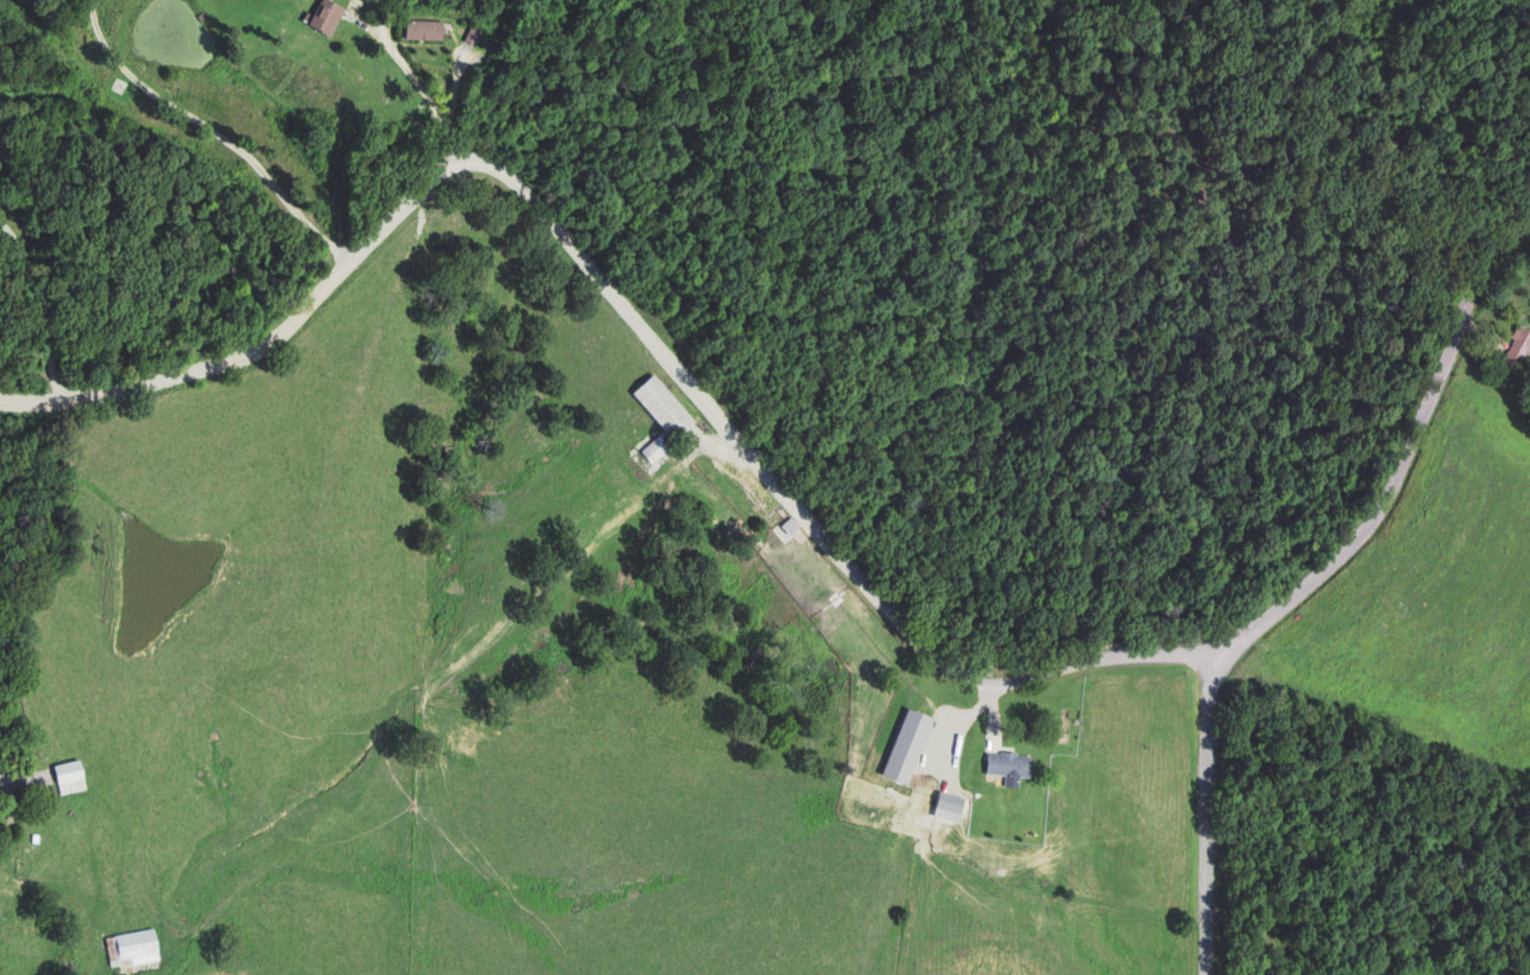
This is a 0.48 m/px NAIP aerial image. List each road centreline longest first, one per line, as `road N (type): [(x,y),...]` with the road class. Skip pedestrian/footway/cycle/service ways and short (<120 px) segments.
road 1 (residential): [(1189,668),(954,679),(885,641),(473,212),(356,228),(212,352),(78,411),(0,411)]
road 2 (residential): [(1189,668),(1264,625),(1370,496),(1477,309),(1529,266)]
road 3 (residential): [(1190,974),(1189,668)]

